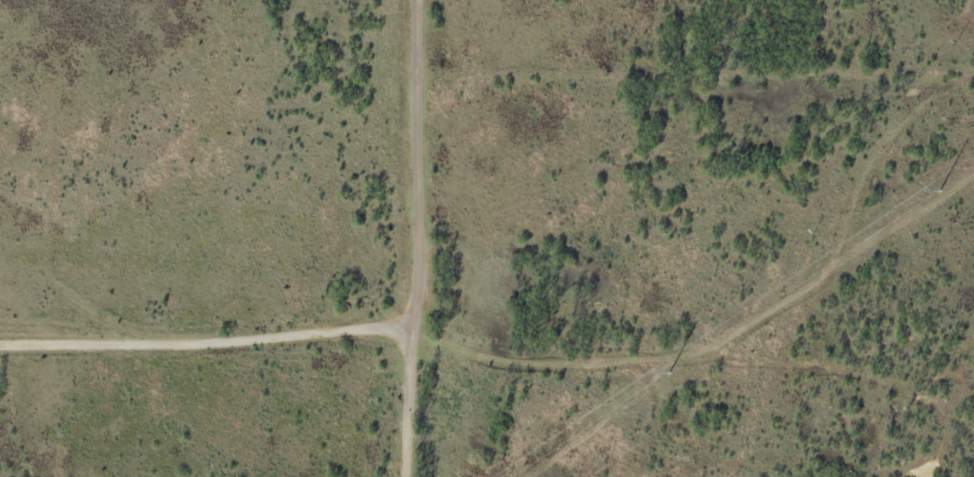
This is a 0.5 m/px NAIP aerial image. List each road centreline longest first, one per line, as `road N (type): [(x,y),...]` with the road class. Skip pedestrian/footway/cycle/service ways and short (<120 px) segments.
road 1 (residential): [(398,0),(396,476)]

